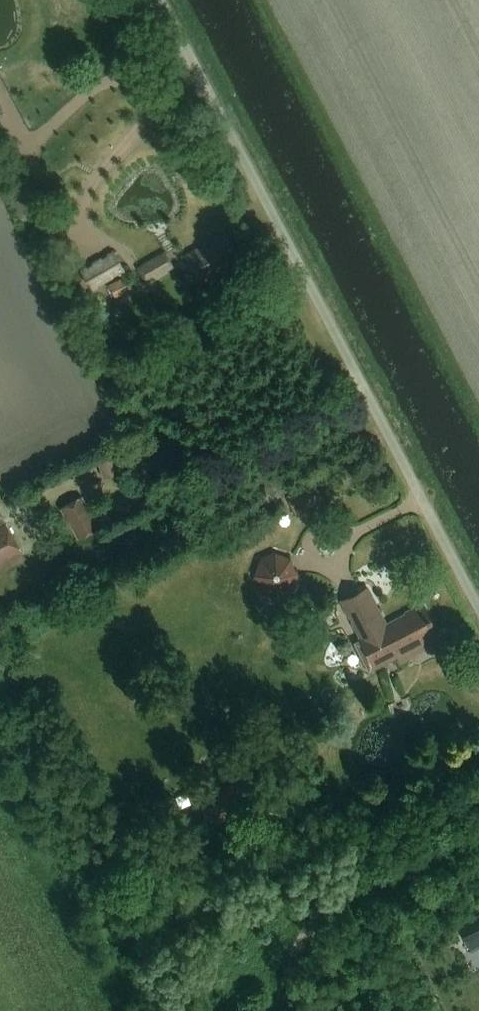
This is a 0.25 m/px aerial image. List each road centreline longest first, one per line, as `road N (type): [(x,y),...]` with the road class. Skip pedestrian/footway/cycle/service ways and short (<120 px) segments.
road 1 (unclassified): [(478,618),(158,0)]
road 2 (track): [(478,834),(325,908),(304,927),(274,1010)]

